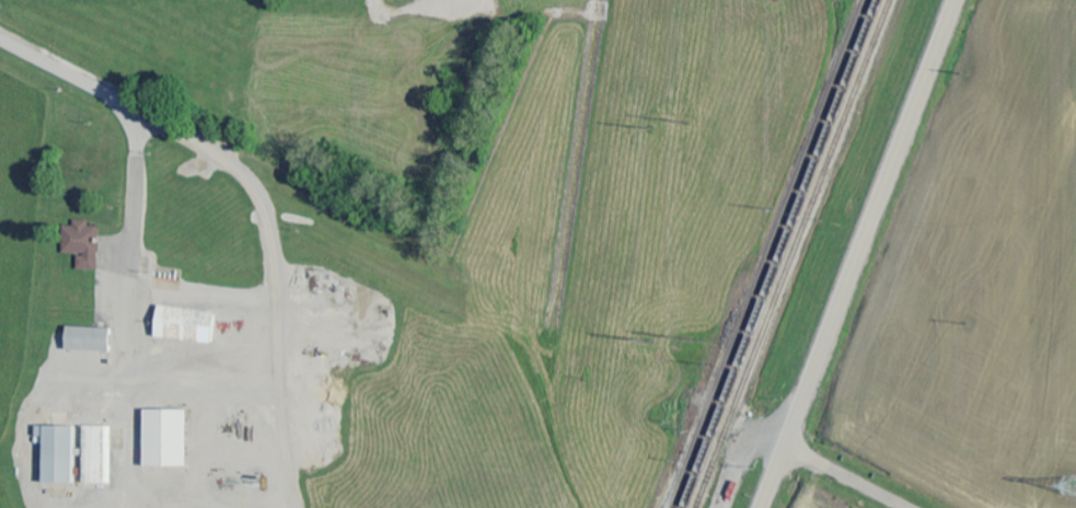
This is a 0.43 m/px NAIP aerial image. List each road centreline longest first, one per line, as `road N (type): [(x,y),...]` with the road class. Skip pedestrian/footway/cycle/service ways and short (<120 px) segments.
road 1 (residential): [(764,507),(958,0)]
road 2 (residential): [(905,507),(787,448)]

